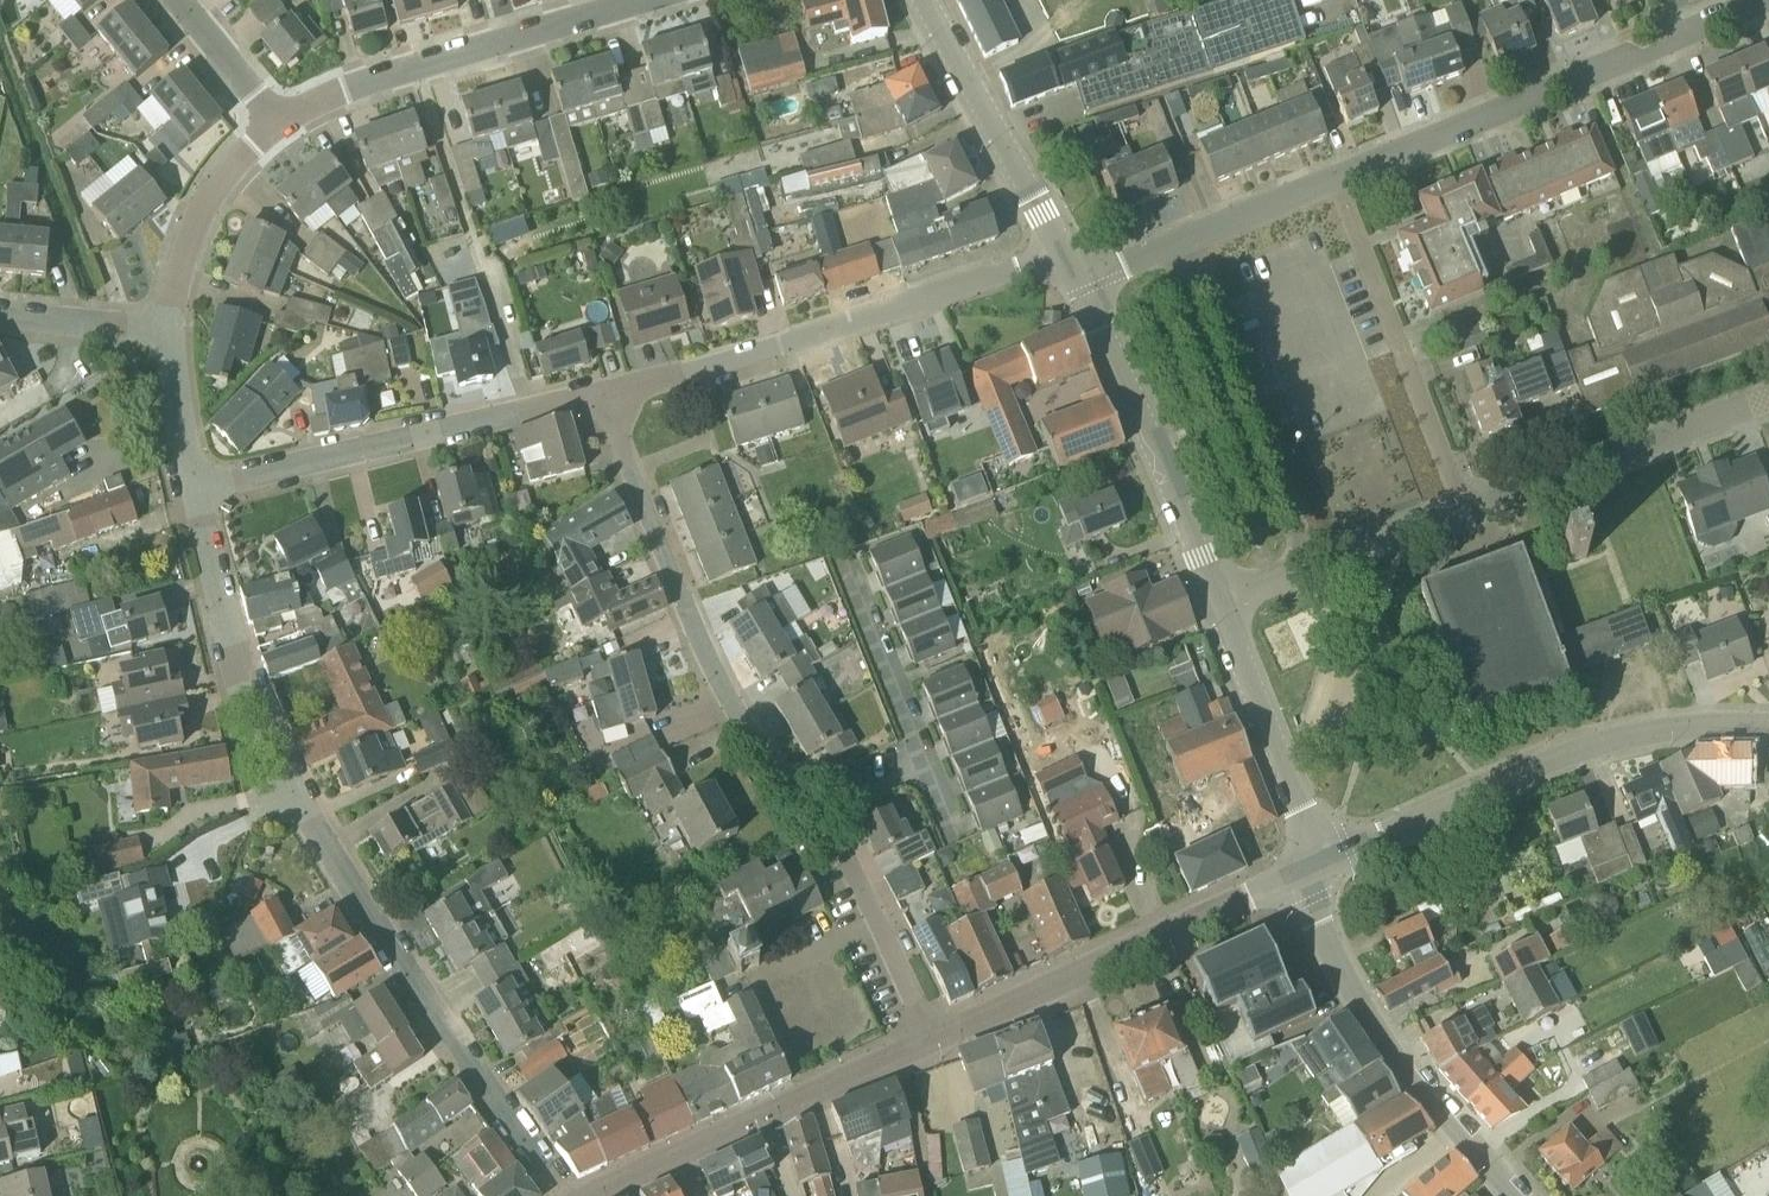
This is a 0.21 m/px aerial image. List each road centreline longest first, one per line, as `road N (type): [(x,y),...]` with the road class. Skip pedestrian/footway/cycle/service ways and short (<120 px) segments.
road 1 (residential): [(562,1195),(284,781),(237,674),(192,490)]
road 2 (residential): [(1188,236),(1336,182),(1761,0)]
road 3 (tertiary): [(1321,857),(1603,740),(1692,723),(1768,725)]
road 4 (residential): [(192,490),(604,395)]
road 5 (tertiary): [(928,1039),(1293,872)]
road 6 (residential): [(816,820),(729,698),(631,470)]
road 7 (residential): [(686,370),(1017,268),(1067,262)]
road 8 (unclassified): [(1516,1195),(1402,1068),(1344,975),(1293,872)]
road 9 (residential): [(274,119),(337,87),(637,0)]
road 10 (tertiary): [(589,1195),(928,1039)]
road 11 (tertiary): [(1217,600),(1067,262)]
road 12 (residential): [(1306,563),(1188,236)]
road 13 (residential): [(1461,504),(1768,398)]
road 14 (tertiary): [(1067,262),(924,0)]
road 15 (tertiary): [(1321,857),(1217,600)]
road 16 (residential): [(928,1039),(879,924),(832,833),(816,820)]
road 17 (residential): [(170,330),(207,195),(274,119)]
road 18 (residential): [(922,767),(840,557)]
road 19 (residential): [(170,330),(0,313)]
road 20 (residential): [(1306,563),(1461,504)]
road 21 (residential): [(192,490),(170,330)]
road 22 (residential): [(686,370),(704,442),(631,470)]
road 23 (residential): [(274,119),(179,0)]
road 24 (residential): [(1461,504),(1411,372)]
road 25 (residential): [(1067,262),(1122,261),(1188,236)]

